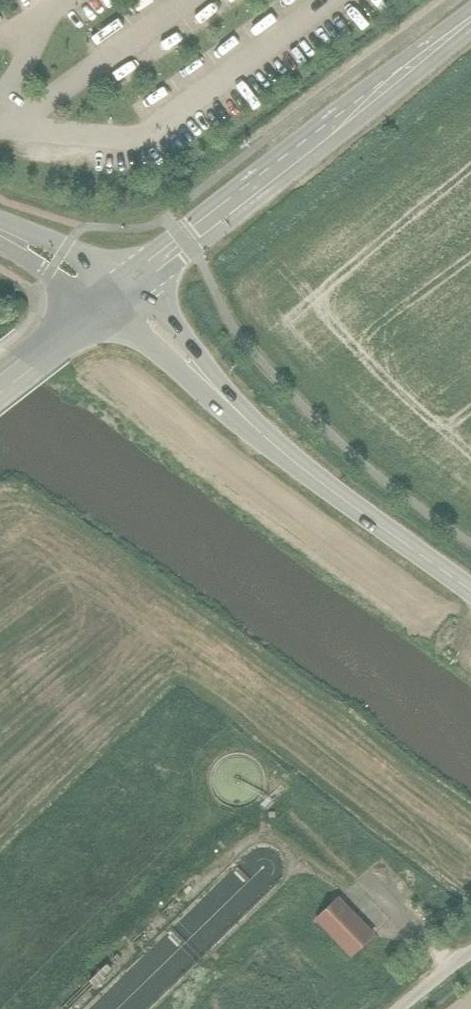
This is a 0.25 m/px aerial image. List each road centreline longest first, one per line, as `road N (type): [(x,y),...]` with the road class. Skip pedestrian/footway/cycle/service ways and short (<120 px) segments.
road 1 (secondary): [(94,292),(127,312),(290,468),(470,598)]
road 2 (secondary): [(94,292),(470,0)]
road 3 (unclassified): [(375,1008),(470,934)]

